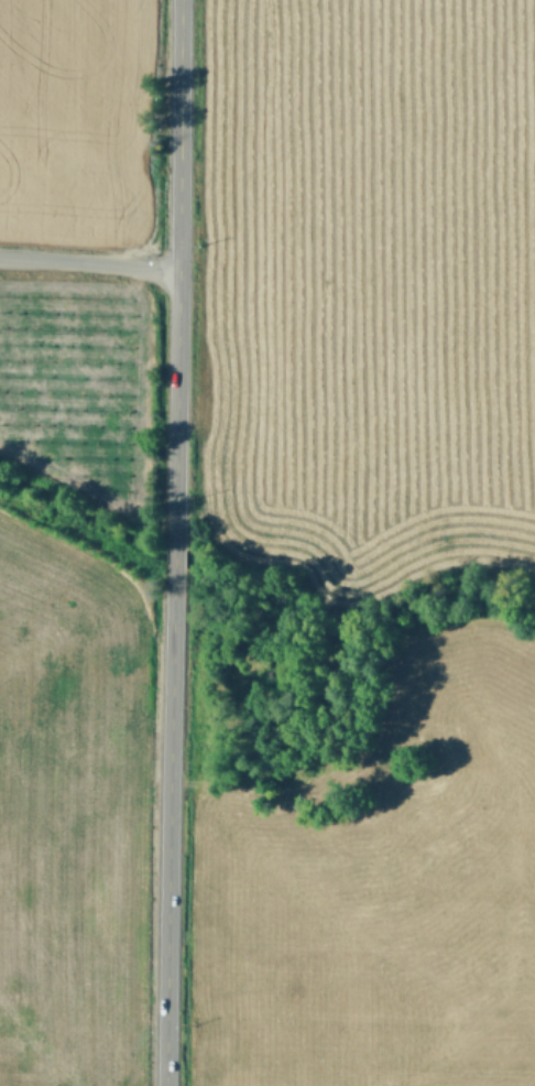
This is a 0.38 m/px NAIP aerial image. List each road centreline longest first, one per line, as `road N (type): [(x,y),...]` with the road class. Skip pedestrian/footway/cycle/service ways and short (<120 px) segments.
road 1 (primary): [(164,1085),(179,0)]

